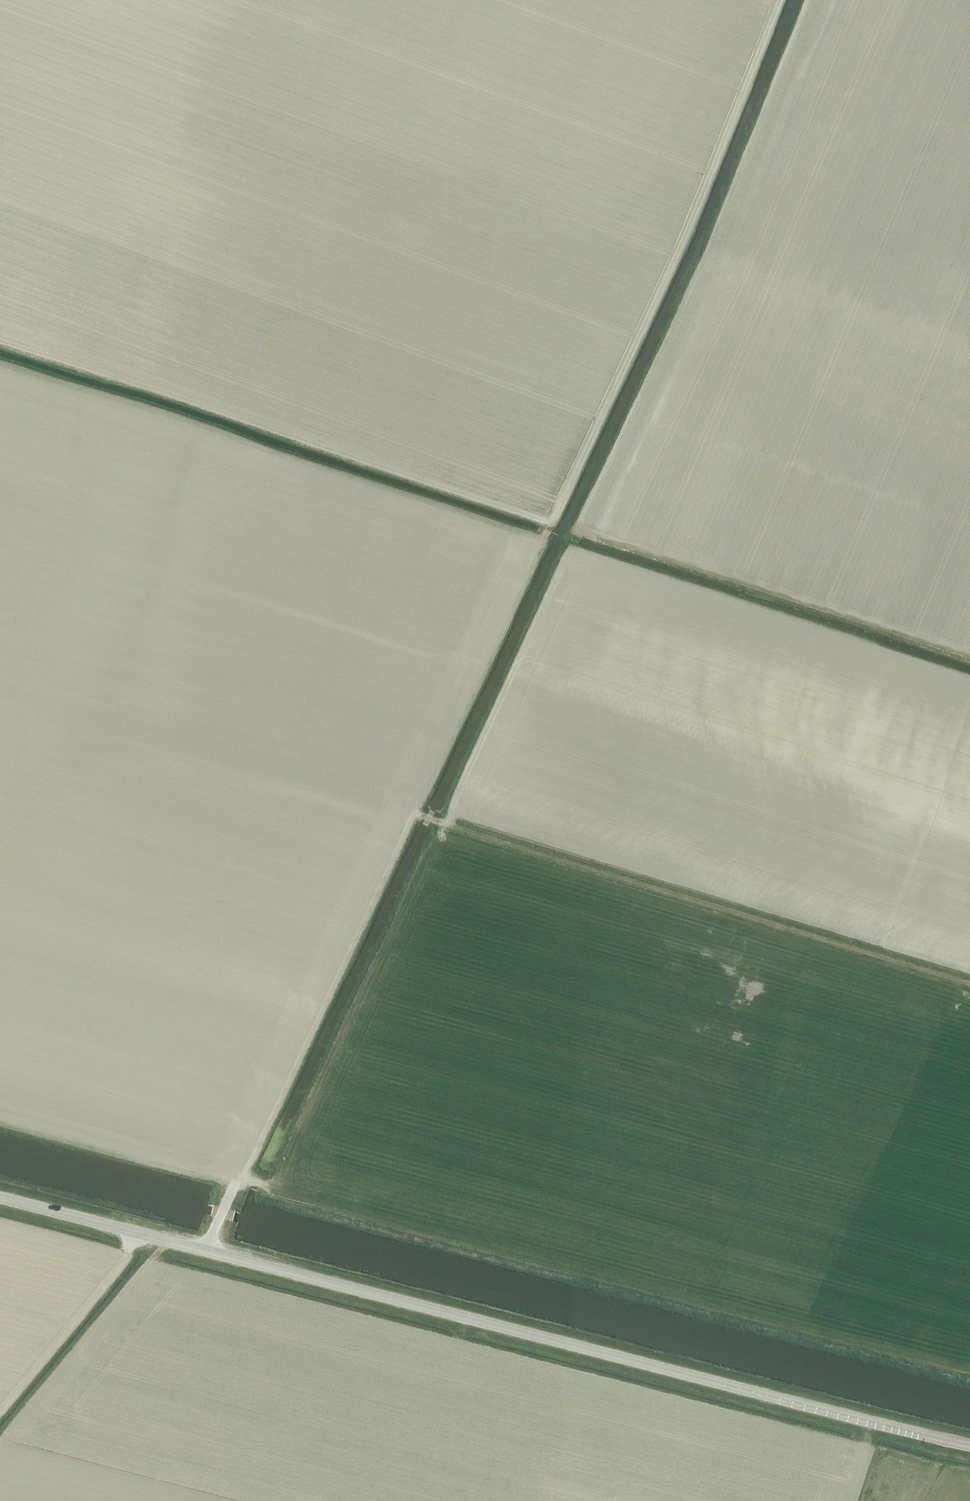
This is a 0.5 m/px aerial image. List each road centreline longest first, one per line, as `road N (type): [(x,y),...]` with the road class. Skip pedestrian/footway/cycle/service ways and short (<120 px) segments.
road 1 (secondary): [(969,1445),(0,1198)]
road 2 (track): [(969,983),(443,824)]

